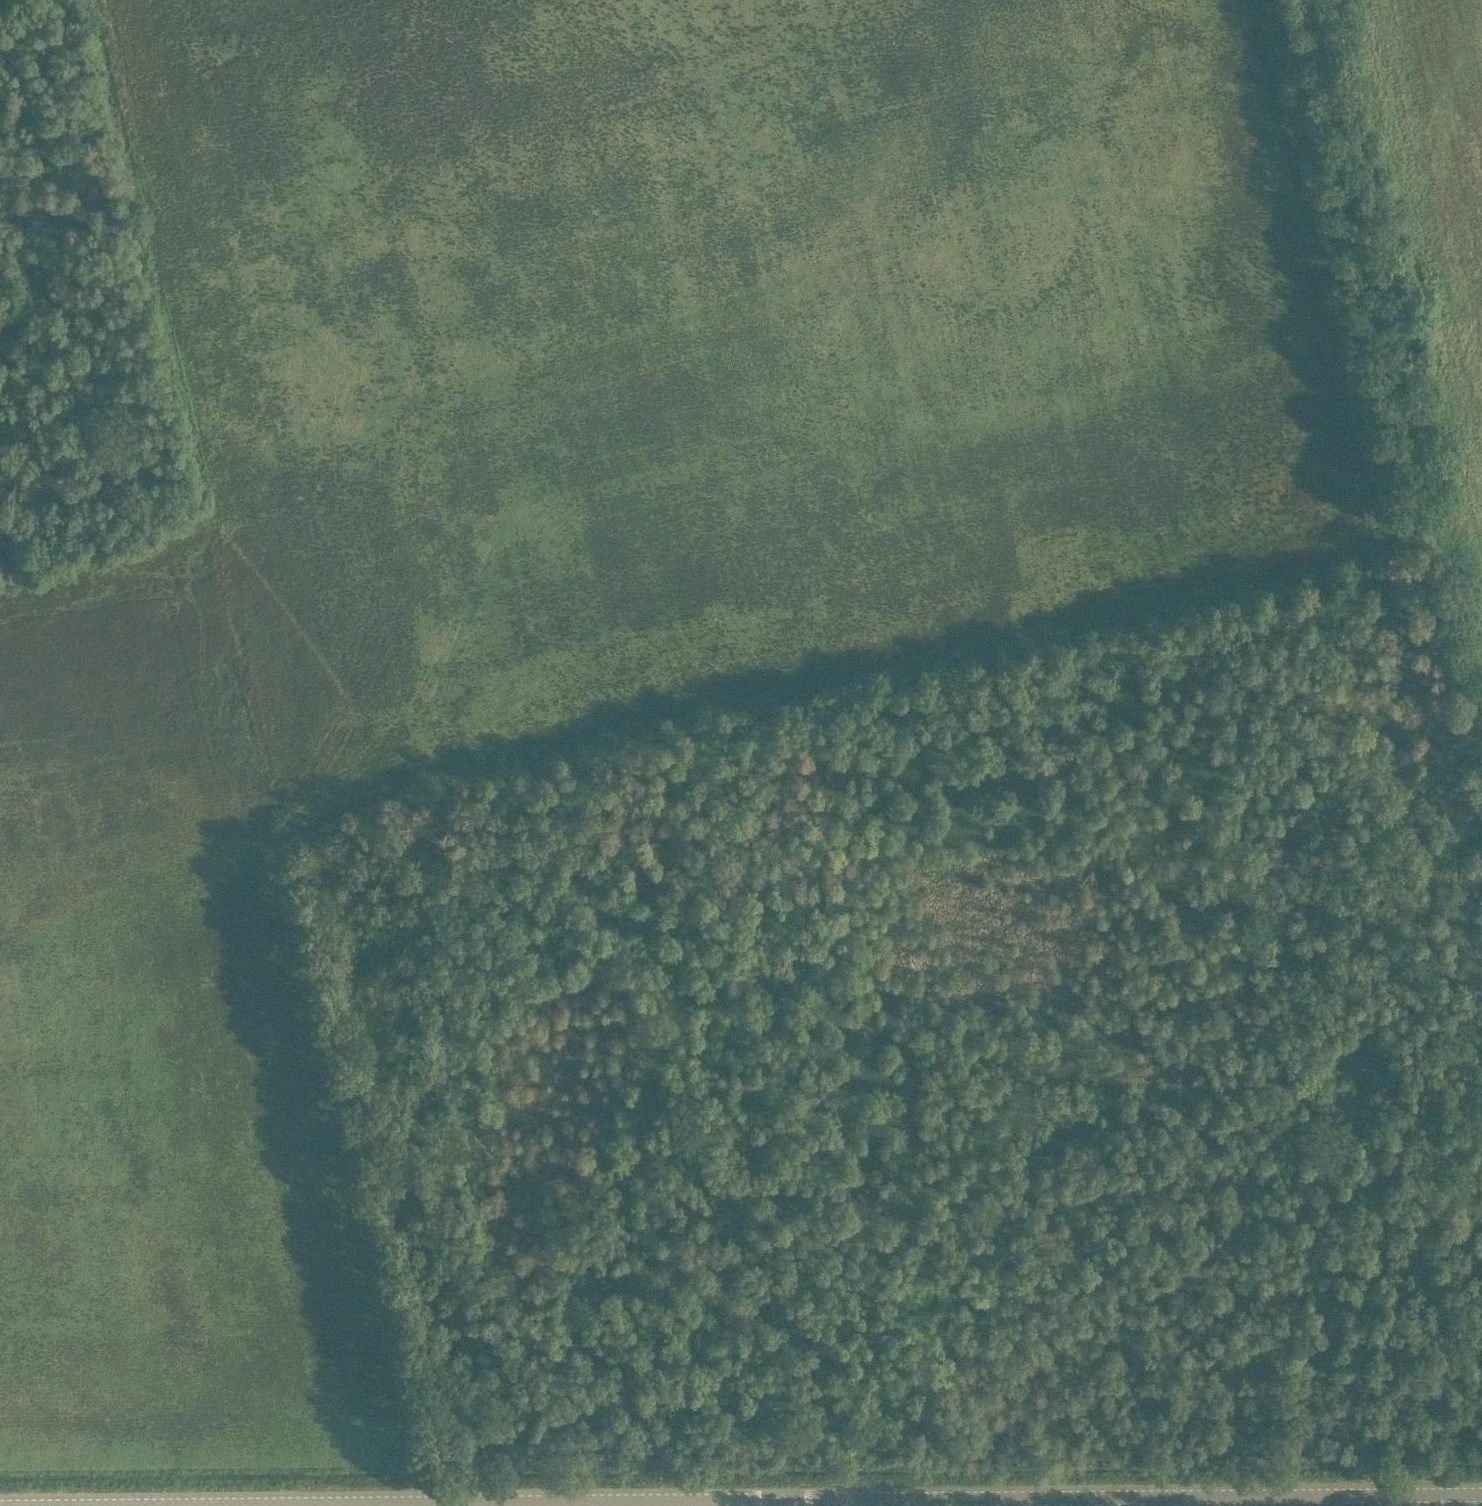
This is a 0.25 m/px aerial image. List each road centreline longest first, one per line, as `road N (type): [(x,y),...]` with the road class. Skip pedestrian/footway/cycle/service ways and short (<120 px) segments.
road 1 (unclassified): [(0,1505),(1481,1494)]

